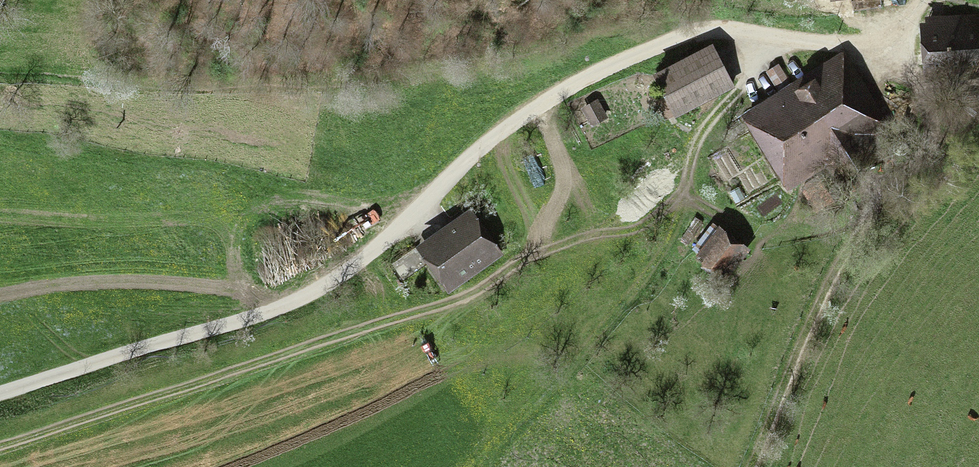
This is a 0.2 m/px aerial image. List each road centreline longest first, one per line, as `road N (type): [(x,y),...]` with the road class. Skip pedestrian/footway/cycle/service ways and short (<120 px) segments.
road 1 (unclassified): [(0,395),(306,302),(362,263),(489,144),(627,58),(723,35),(879,51)]
road 2 (track): [(787,42),(669,176),(586,237),(544,250),(462,300),(339,333),(0,449)]
road 3 (track): [(921,92),(929,122),(921,150),(816,317),(750,466)]
road 4 (track): [(524,261),(551,223),(562,186),(543,106)]
road 5 (track): [(921,92),(879,51),(920,0)]

